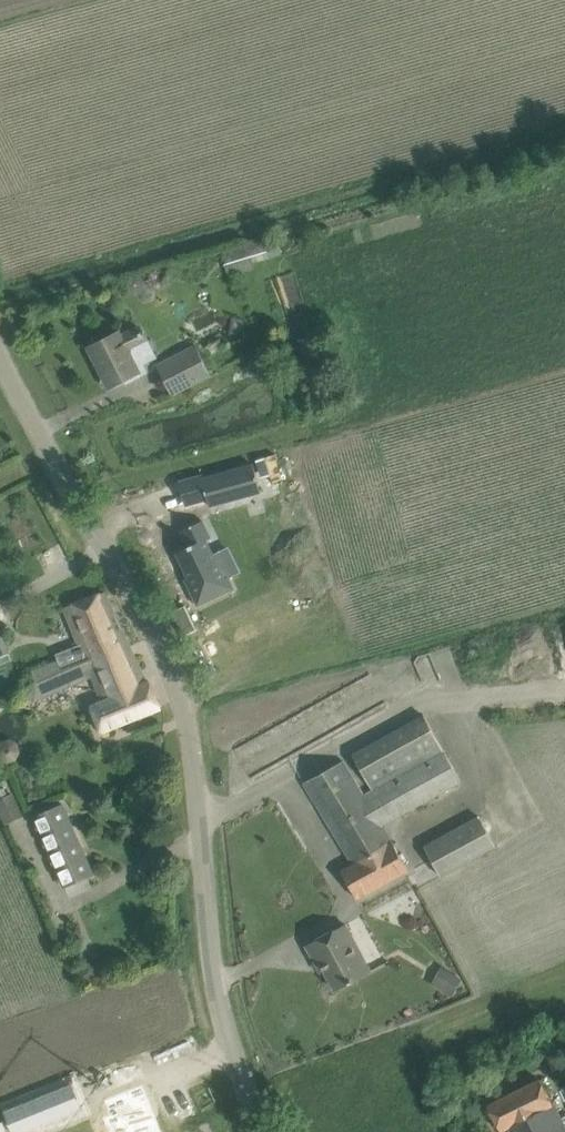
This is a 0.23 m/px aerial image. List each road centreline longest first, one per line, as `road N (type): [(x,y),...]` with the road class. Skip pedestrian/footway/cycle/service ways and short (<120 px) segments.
road 1 (unclassified): [(263,1131),(223,1025),(192,746),(167,664),(0,355)]

